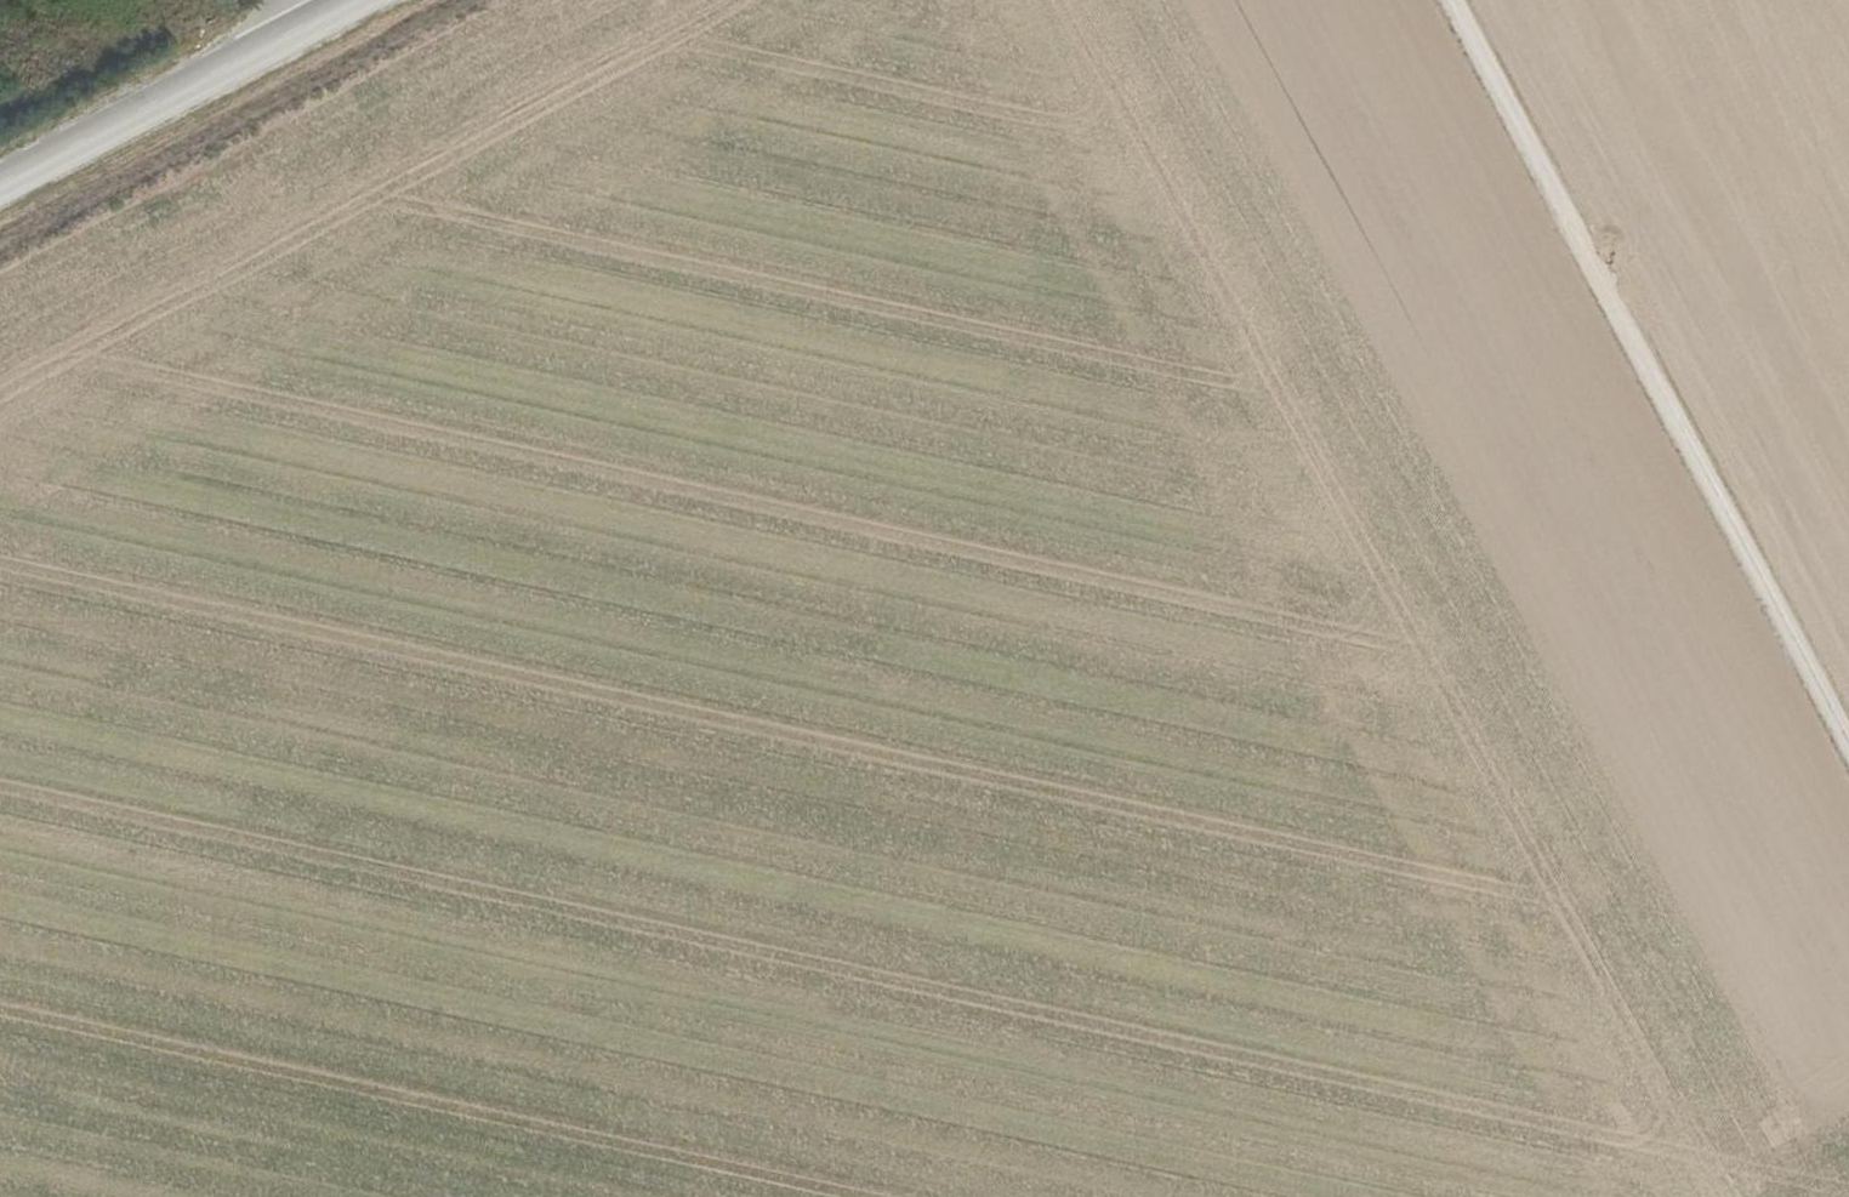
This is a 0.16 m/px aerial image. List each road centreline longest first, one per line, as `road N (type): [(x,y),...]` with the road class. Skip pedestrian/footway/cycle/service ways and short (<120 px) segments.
road 1 (track): [(1848,739),(1455,0)]
road 2 (tertiary): [(0,193),(364,0)]

